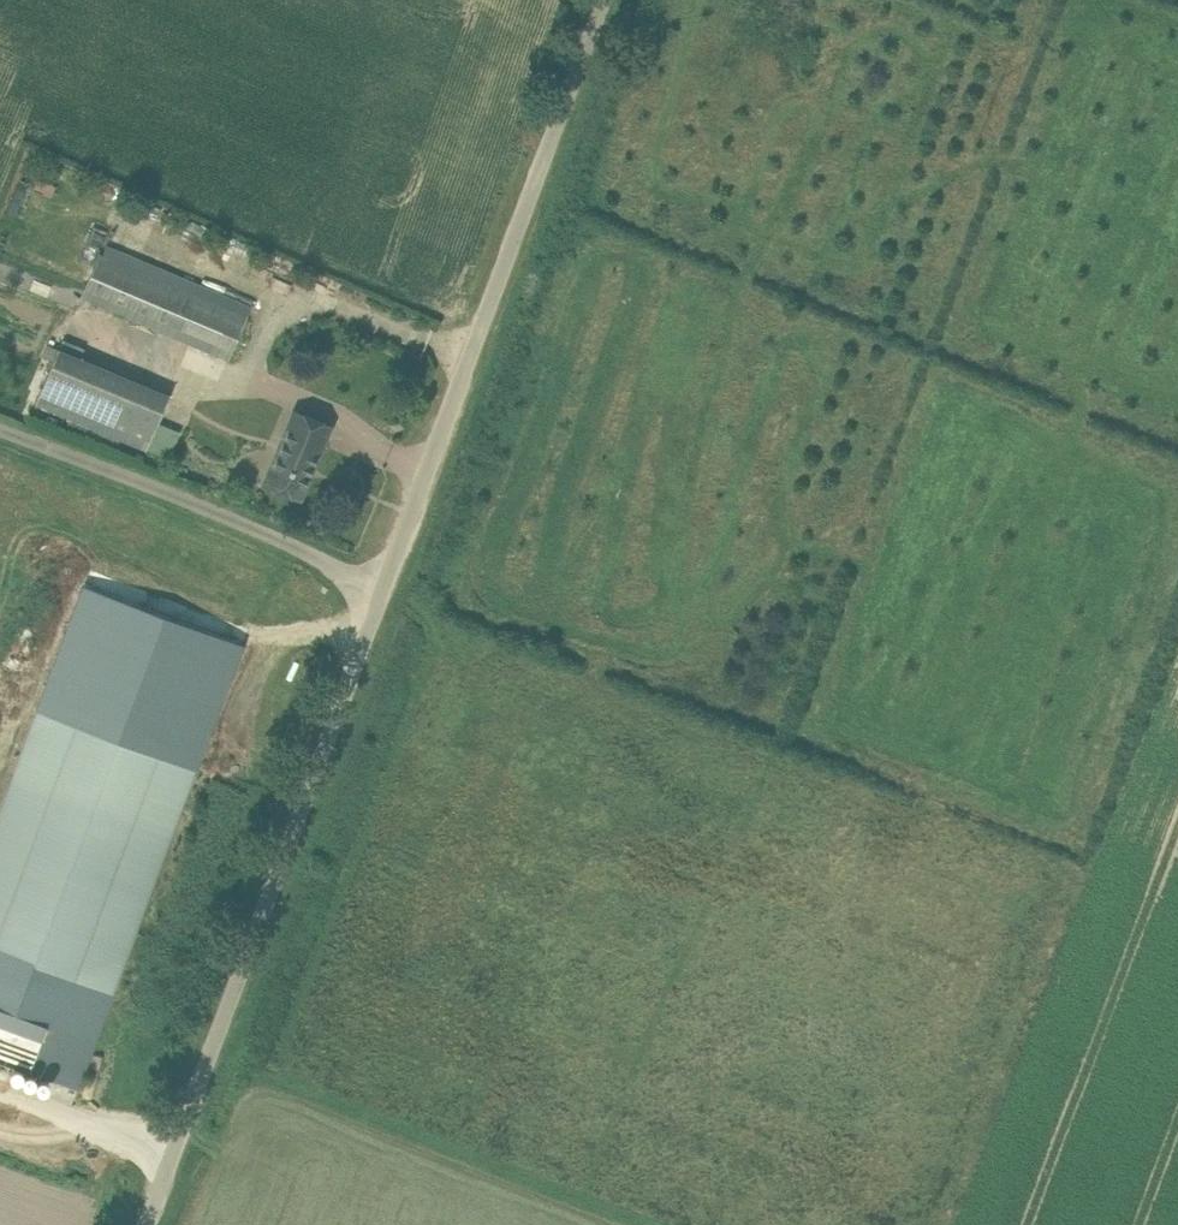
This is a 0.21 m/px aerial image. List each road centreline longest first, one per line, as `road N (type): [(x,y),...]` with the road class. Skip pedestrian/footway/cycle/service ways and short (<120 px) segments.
road 1 (unclassified): [(146,1224),(604,0)]

